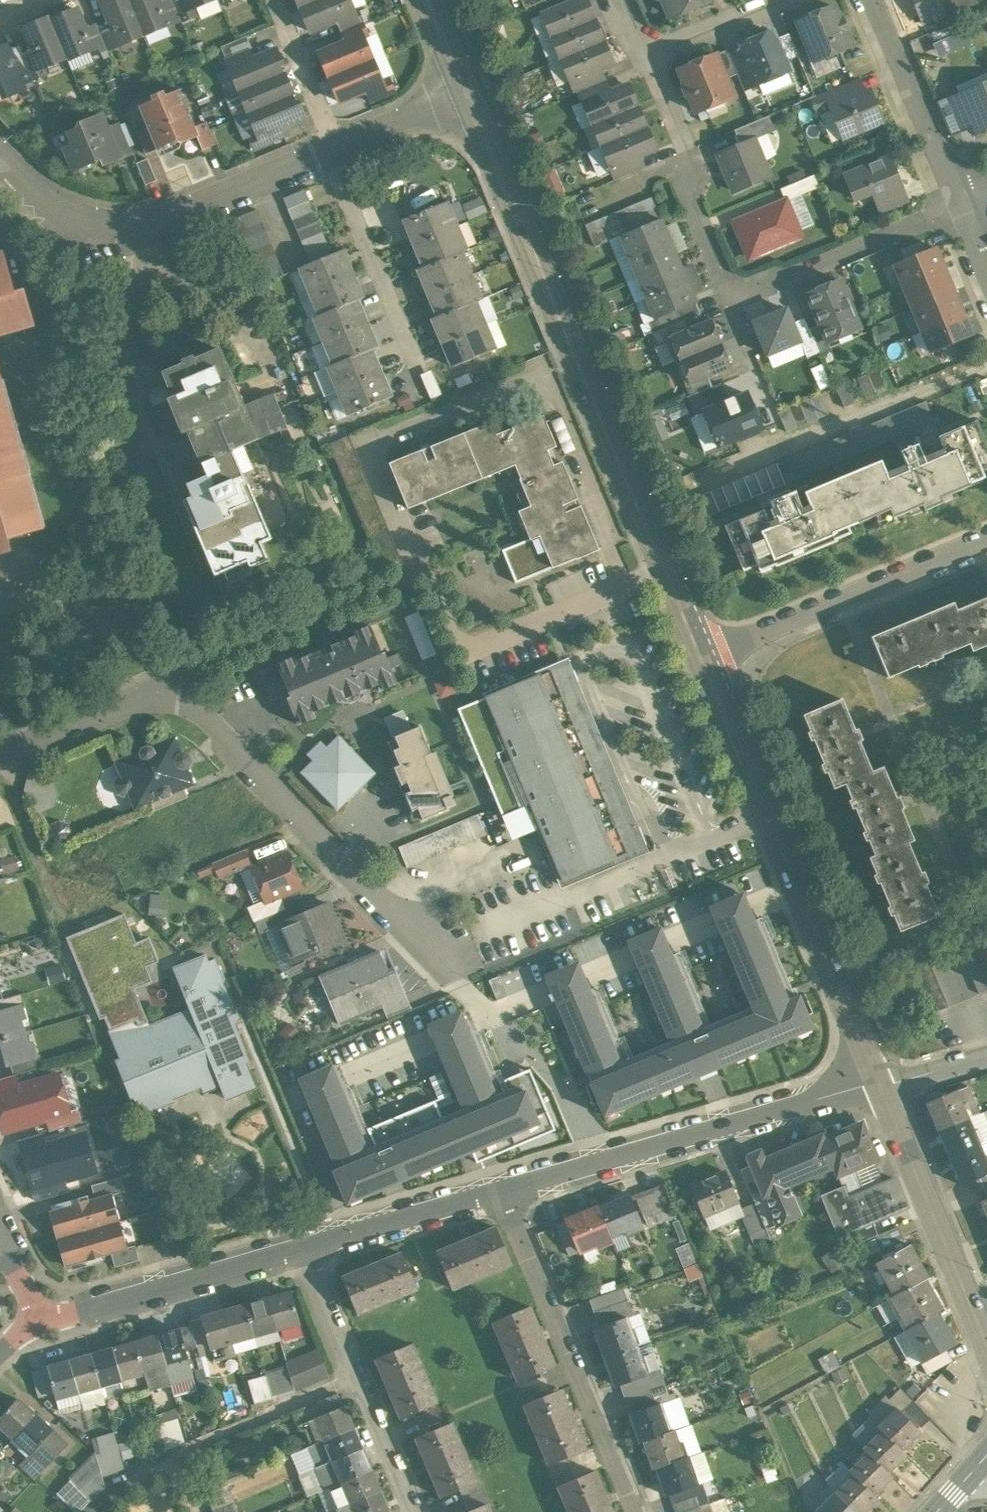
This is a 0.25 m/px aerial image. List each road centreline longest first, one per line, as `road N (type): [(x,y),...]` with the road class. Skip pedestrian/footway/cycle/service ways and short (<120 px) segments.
road 1 (residential): [(470,98),(704,661)]
road 2 (unclassified): [(0,757),(137,699),(179,696),(373,894),(420,932),(451,983)]
road 3 (residential): [(704,661),(876,1087)]
road 4 (residential): [(502,1189),(876,1087)]
road 5 (residential): [(0,154),(70,224),(110,237),(326,156)]
road 6 (residential): [(641,1511),(502,1189)]
road 7 (residential): [(704,661),(986,539)]
road 8 (residential): [(412,1511),(303,1250)]
road 9 (residential): [(876,1087),(986,1347)]
road 10 (residential): [(37,1323),(303,1250)]
road 11 (residential): [(728,303),(689,200),(691,164),(648,54)]
road 12 (residential): [(420,370),(326,156)]
road 13 (residential): [(871,0),(950,193)]
road 14 (residential): [(303,1250),(502,1189)]
road 15 (residential): [(339,150),(275,0)]
road 16 (residential): [(339,150),(470,98)]
road 17 (residential): [(648,54),(775,0)]

